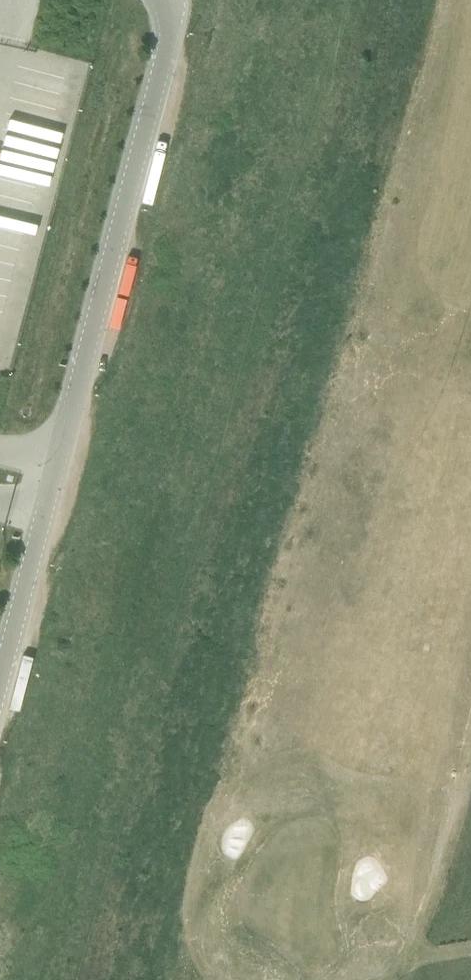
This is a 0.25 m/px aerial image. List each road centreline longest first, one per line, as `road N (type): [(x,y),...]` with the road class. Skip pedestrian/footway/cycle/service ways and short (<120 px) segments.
road 1 (unclassified): [(0,685),(170,46),(168,0)]

